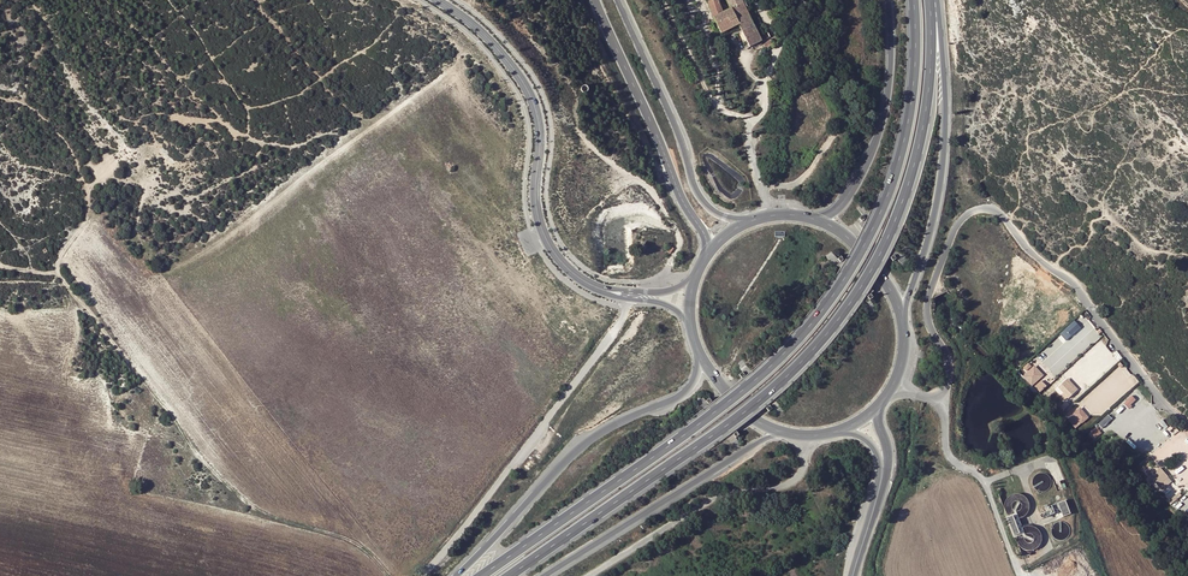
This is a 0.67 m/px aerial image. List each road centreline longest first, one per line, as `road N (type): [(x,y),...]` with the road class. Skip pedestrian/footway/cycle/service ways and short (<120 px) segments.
road 1 (trunk): [(910,0),(906,135),(870,233),(830,300),(794,343),(711,415),(480,575)]
road 2 (trunk): [(507,575),(762,398),(840,318),(886,243),(914,170),(933,58),(930,0)]
road 3 (residential): [(894,379),(943,404),(948,362),(927,312),(961,236),(978,217),(998,215),(1050,271),(1069,279),(1187,426)]
road 4 (unclassified): [(437,0),(481,32),(524,82),(539,120),(535,196),(556,257),(580,281),(627,295)]
road 5 (unclassified): [(627,295),(617,330),(424,575)]
road 6 (trunk): [(700,351),(695,384),(682,396),(582,444),(454,575)]
road 7 (trunk): [(904,317),(946,149),(937,0)]
road 8 (trunk): [(543,575),(781,433)]
road 9 (track): [(807,437),(798,480),(717,498),(591,575)]
road 10 (secondary): [(597,0),(708,251)]
road 11 (secondary): [(743,223),(698,194),(619,0)]
road 12 (trunk): [(887,0),(888,71),(872,148),(844,203),(818,218)]
road 13 (secondary): [(904,317),(882,269),(818,218)]

